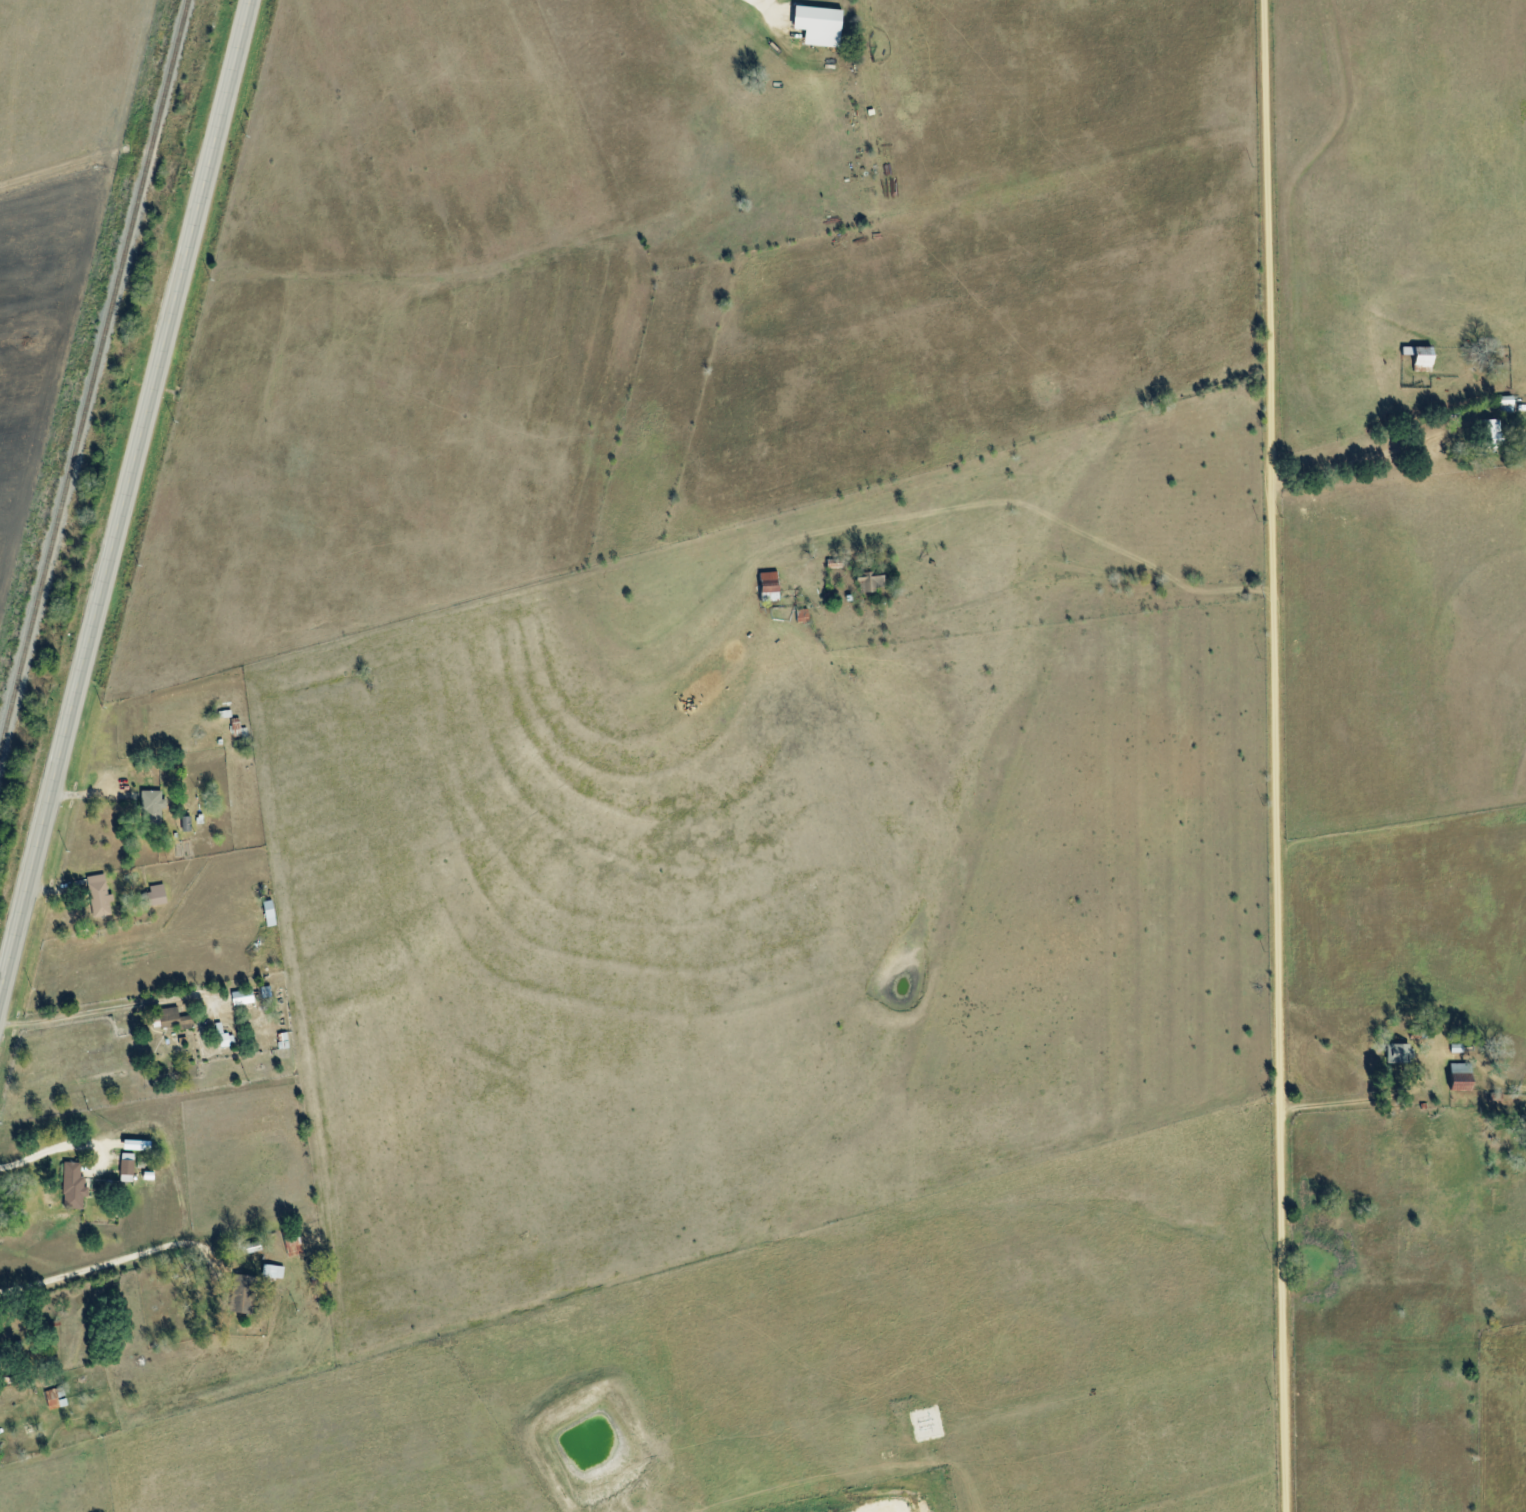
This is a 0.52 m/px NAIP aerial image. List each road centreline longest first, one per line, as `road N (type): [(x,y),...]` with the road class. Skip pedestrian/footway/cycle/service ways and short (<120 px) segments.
road 1 (residential): [(1286,1511),(1265,0)]
road 2 (primary): [(0,995),(256,0)]
road 3 (residential): [(1272,583),(1101,561),(936,610),(840,618)]

